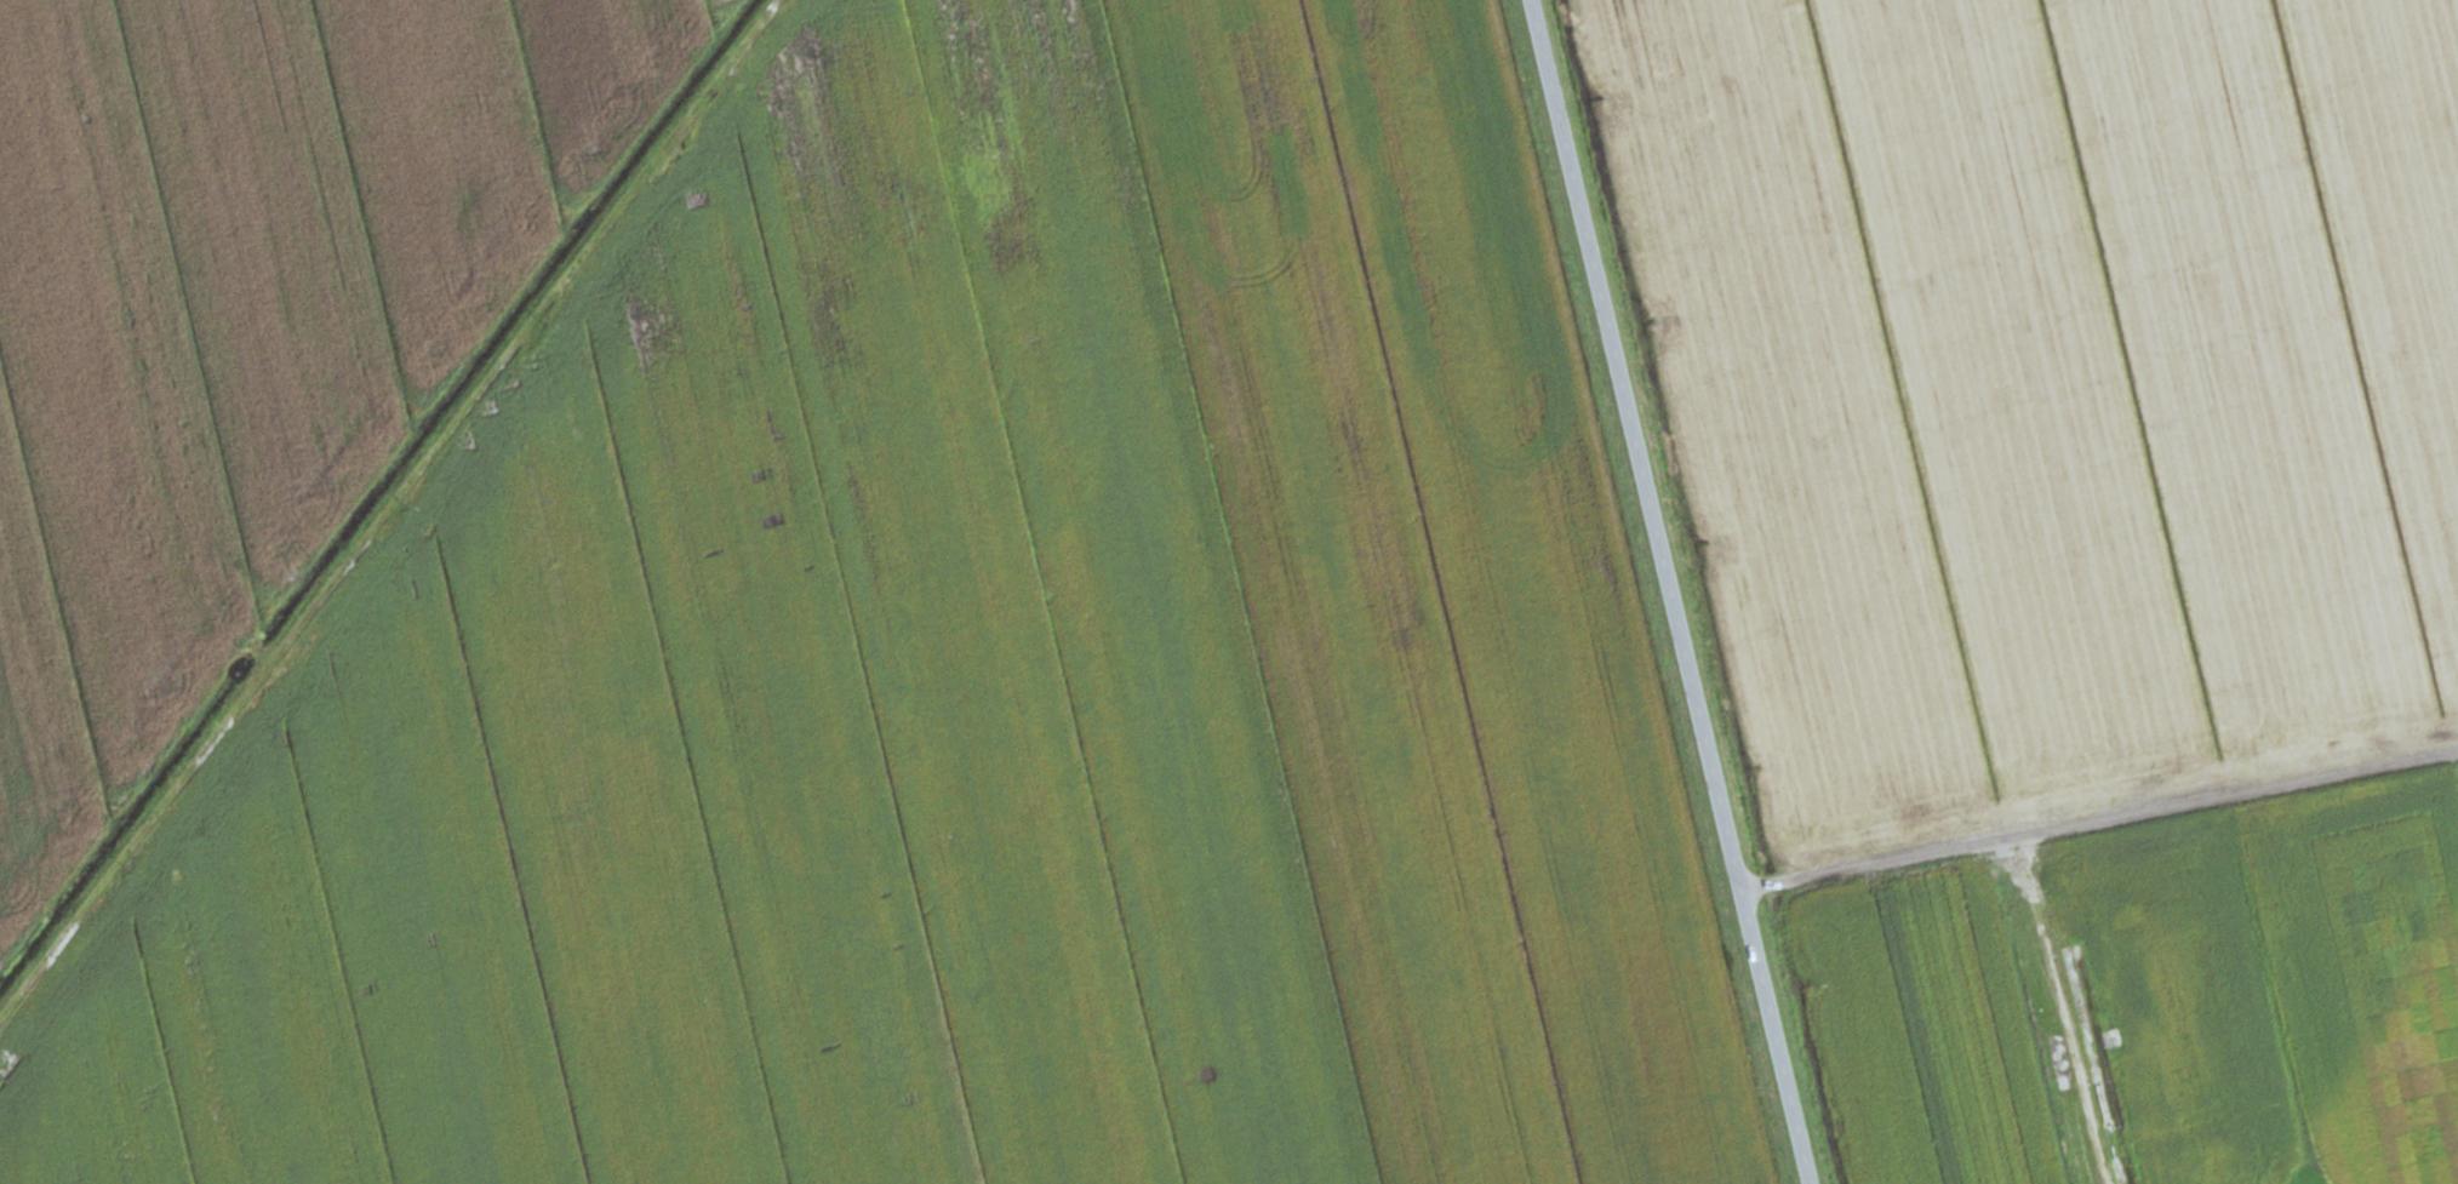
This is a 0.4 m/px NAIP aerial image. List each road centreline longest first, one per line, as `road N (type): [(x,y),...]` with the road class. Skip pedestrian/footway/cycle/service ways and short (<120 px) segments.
road 1 (track): [(774,0),(0,1009)]
road 2 (secondary): [(1799,1183),(1524,0)]

